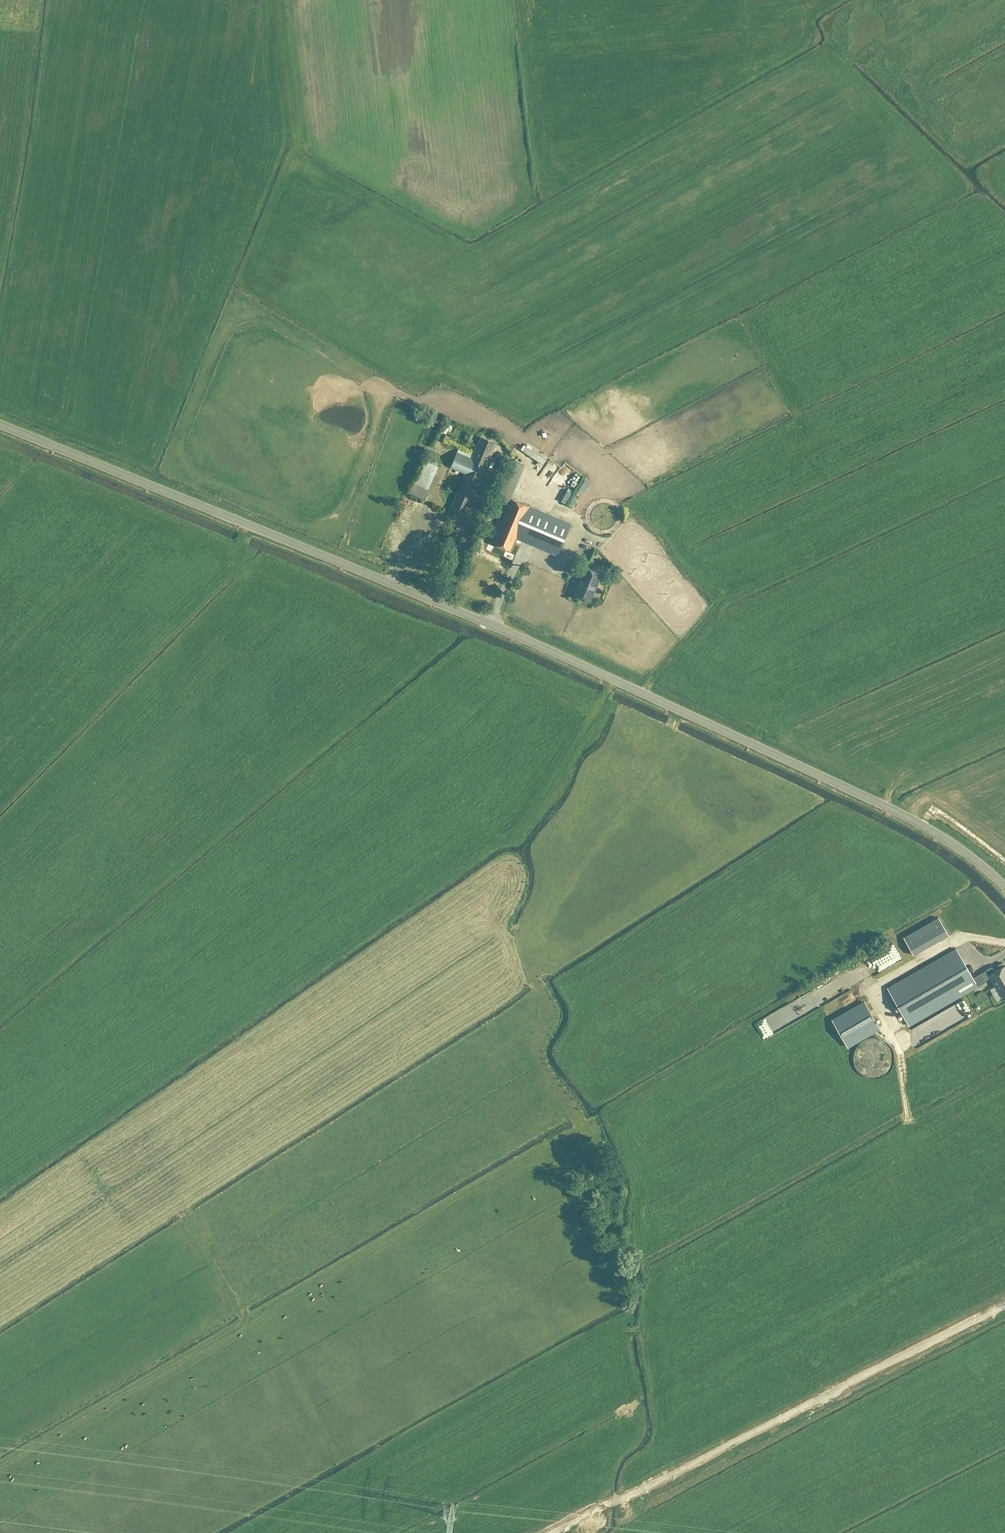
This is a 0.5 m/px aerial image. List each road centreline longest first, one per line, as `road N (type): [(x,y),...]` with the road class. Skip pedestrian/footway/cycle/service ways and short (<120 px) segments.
road 1 (unclassified): [(1004,893),(938,839),(642,697),(0,427)]

